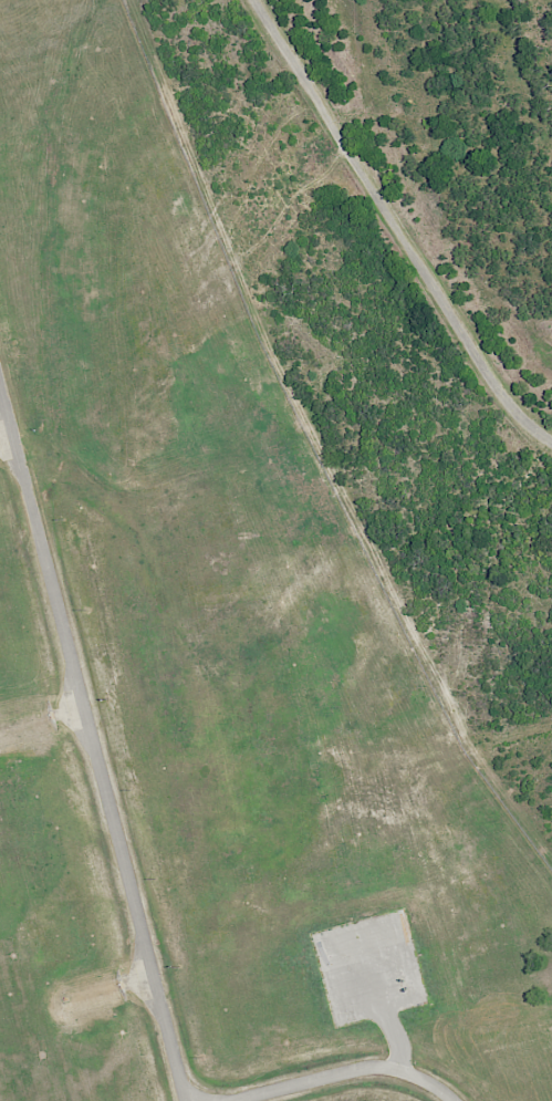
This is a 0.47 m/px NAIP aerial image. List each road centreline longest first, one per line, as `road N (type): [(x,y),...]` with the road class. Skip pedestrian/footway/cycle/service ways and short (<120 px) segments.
road 1 (residential): [(0,381),(186,1100)]
road 2 (residential): [(551,443),(510,405),(256,0)]
road 3 (residential): [(454,1100),(388,1067),(239,1100)]

